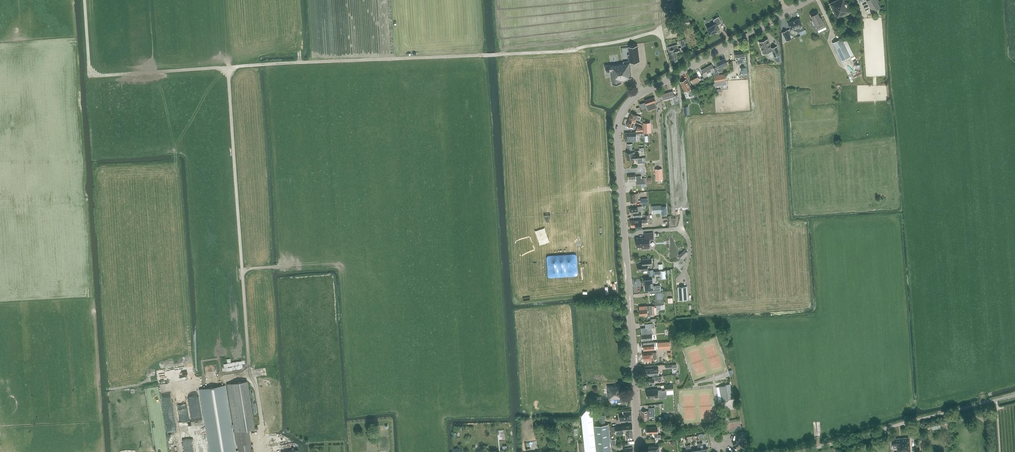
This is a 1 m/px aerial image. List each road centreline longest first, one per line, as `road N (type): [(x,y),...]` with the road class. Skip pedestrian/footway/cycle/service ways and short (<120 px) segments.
road 1 (tertiary): [(638,451),(620,117),(638,95),(807,0)]

